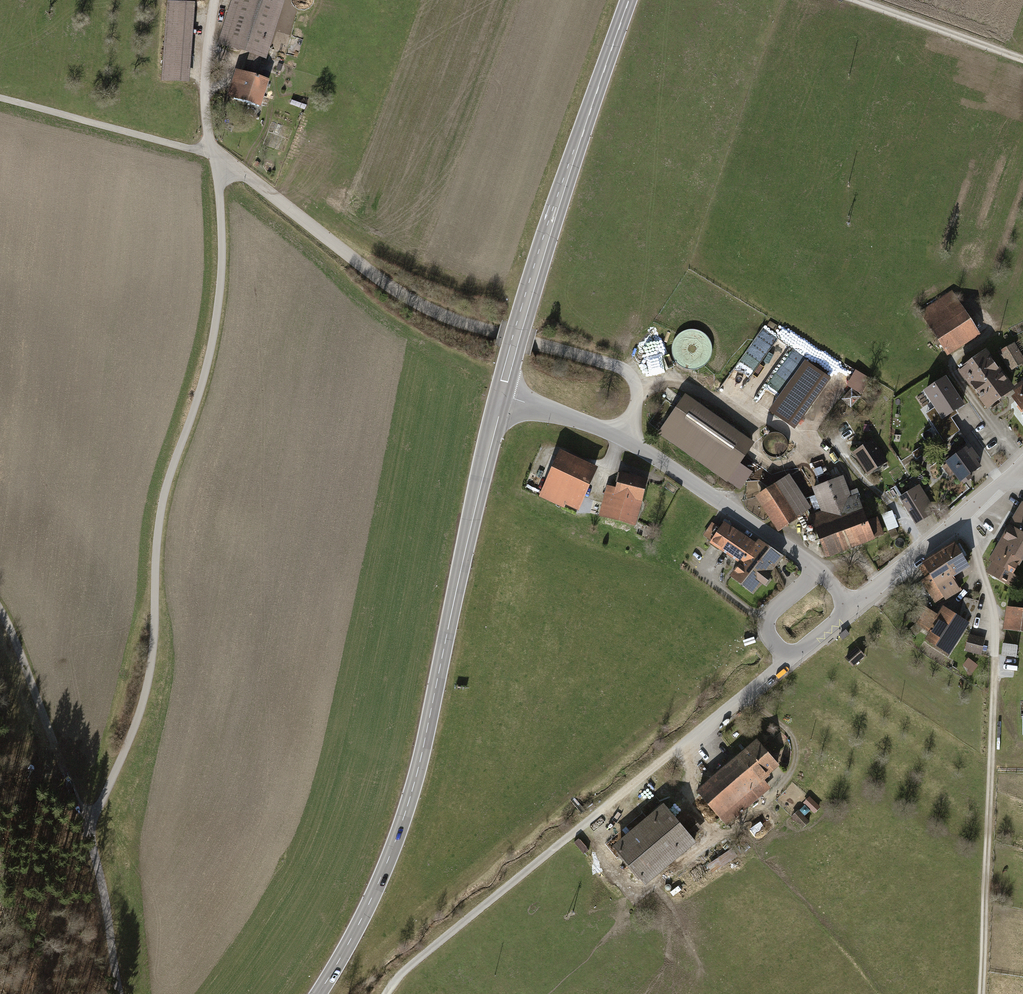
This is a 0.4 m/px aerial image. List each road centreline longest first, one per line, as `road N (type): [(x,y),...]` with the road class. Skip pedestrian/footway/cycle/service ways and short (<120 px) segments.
road 1 (unclassified): [(118,993),(91,821),(143,700),(157,528),(212,341),(220,212),(212,154)]
road 2 (secondary): [(501,396),(396,838),(317,993)]
road 3 (unclassified): [(626,437),(636,391),(629,378),(434,312),(384,284),(212,154)]
road 4 (residential): [(785,662),(401,971)]
road 5 (track): [(959,523),(990,604),(994,639),(981,993)]
road 6 (secondary): [(630,0),(501,396)]
road 7 (residential): [(626,437),(817,568)]
road 8 (track): [(0,612),(91,821)]
road 9 (track): [(0,98),(212,154)]
road 10 (residential): [(859,604),(1004,482)]
road 11 (track): [(1022,59),(858,0)]
road 12 (unclassified): [(212,154),(204,89),(214,0)]
road 13 (residential): [(501,396),(626,437)]
road 14 (track): [(713,993),(671,906),(653,887)]
road 15 (residential): [(817,568),(769,613),(767,633),(785,662)]

